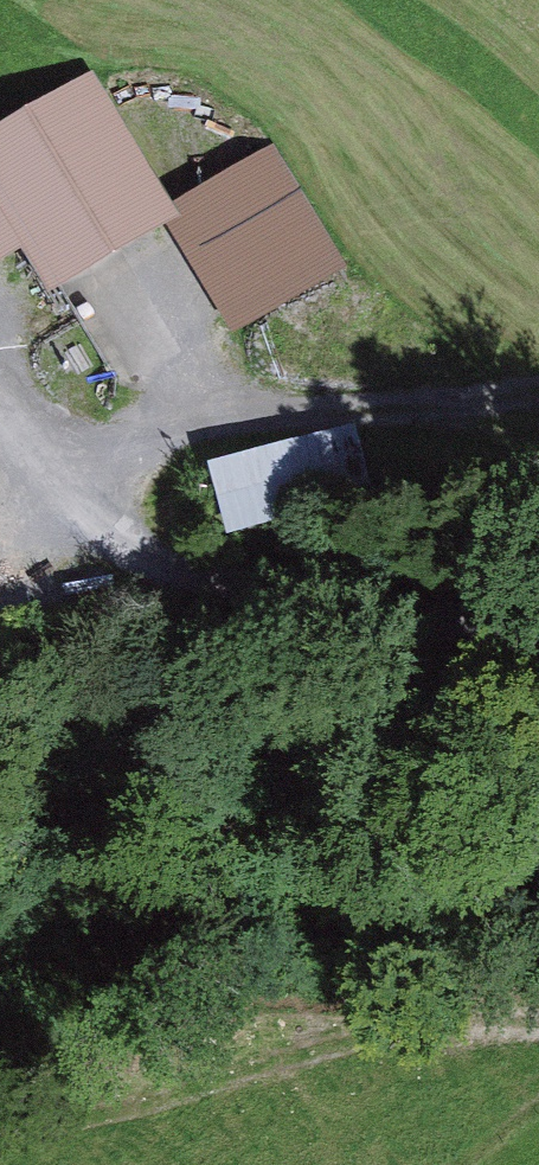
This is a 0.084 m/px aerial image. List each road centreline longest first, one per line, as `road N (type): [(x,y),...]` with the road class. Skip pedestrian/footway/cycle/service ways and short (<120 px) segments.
road 1 (track): [(538,1017),(394,1001),(122,1039),(0,1109)]
road 2 (track): [(53,454),(144,550),(538,645)]
road 3 (track): [(538,380),(421,404),(53,454)]

